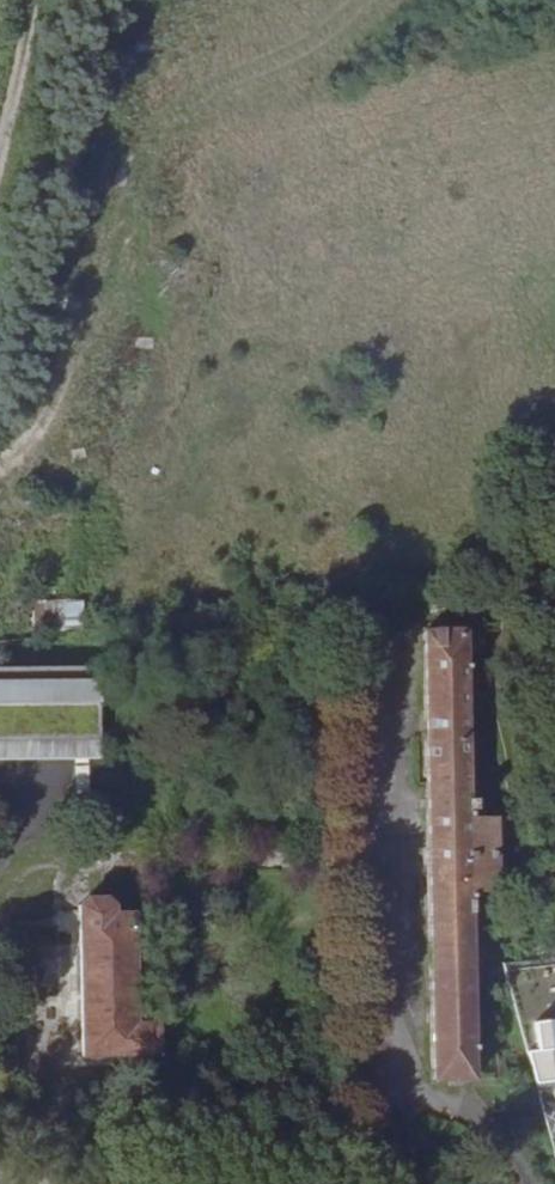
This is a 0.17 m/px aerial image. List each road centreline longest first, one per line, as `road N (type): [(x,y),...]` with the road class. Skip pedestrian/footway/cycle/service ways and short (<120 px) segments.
road 1 (track): [(41,0),(0,159)]

